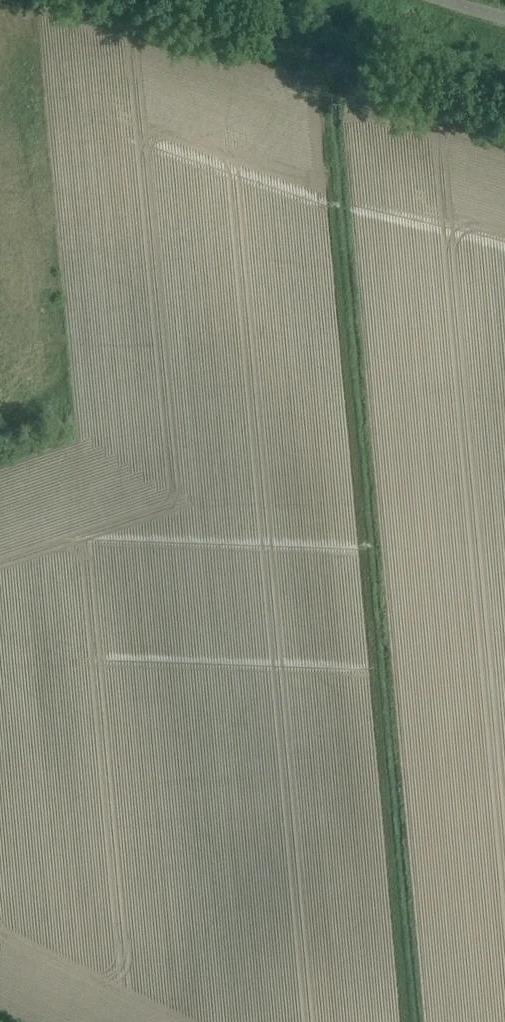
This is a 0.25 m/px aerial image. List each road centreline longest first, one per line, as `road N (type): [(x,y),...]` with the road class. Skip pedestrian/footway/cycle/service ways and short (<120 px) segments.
road 1 (unclassified): [(504,107),(157,0)]

